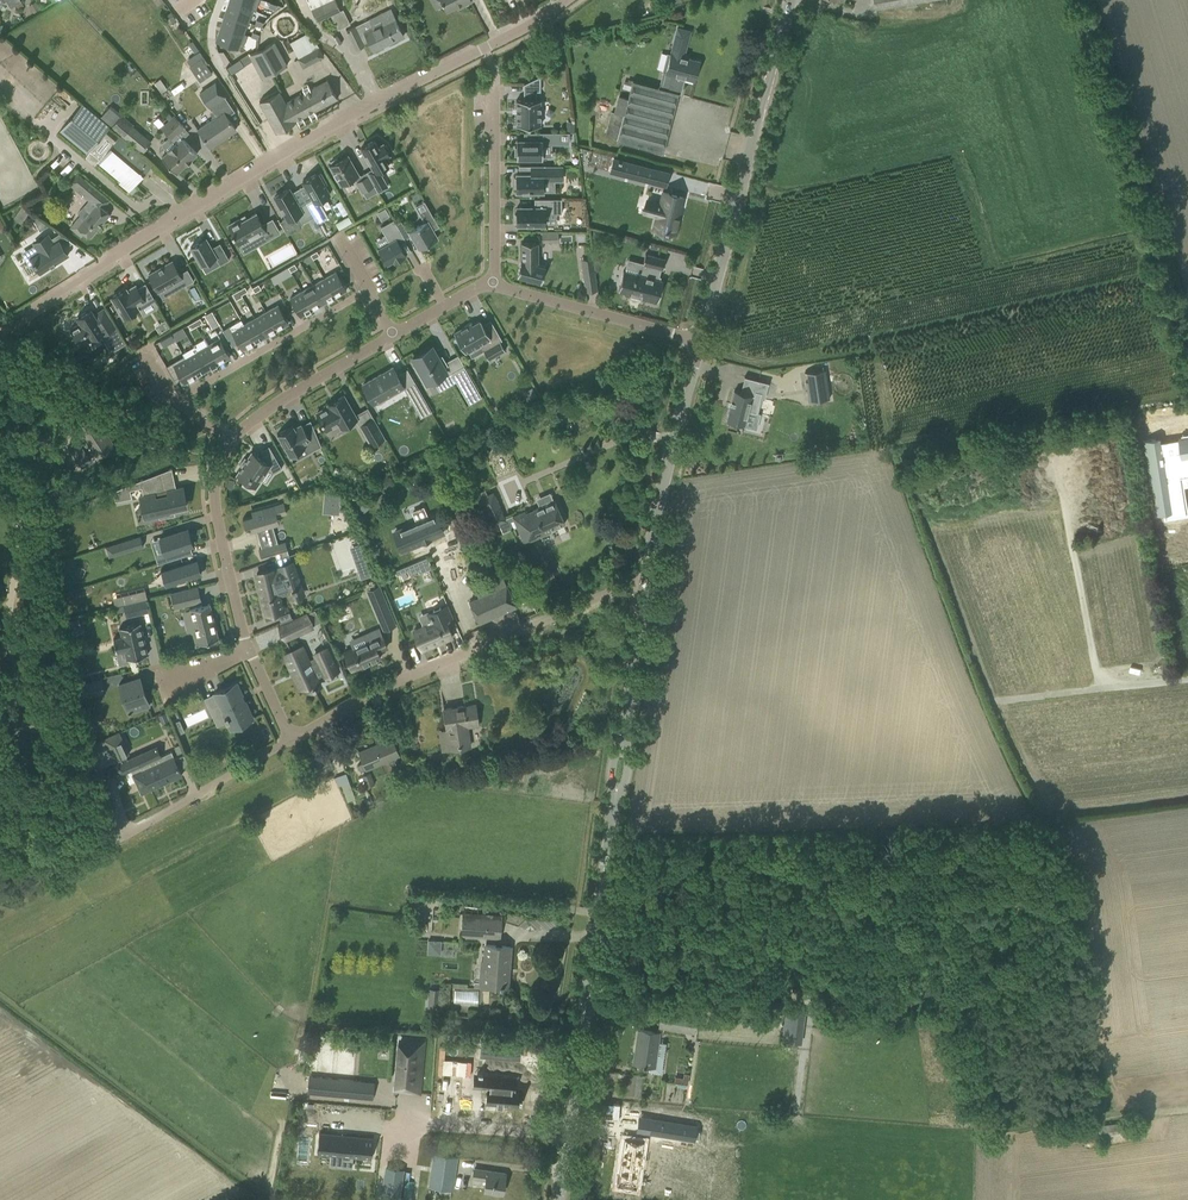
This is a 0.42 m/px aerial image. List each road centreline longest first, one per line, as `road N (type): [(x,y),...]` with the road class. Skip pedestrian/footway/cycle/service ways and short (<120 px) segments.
road 1 (tertiary): [(567,1129),(644,585)]
road 2 (residential): [(291,741),(415,674),(644,585)]
road 3 (tertiary): [(701,342),(790,0)]
road 4 (residential): [(22,702),(10,628),(29,493),(0,368)]
road 5 (residential): [(0,332),(278,156)]
road 6 (residential): [(278,156),(567,0)]
road 7 (tertiary): [(644,585),(701,342)]
road 8 (track): [(1102,689),(1058,461)]
road 9 (residential): [(229,438),(214,486),(250,650)]
road 10 (residential): [(701,342),(494,283)]
road 11 (residential): [(115,841),(291,741)]
road 12 (residential): [(494,283),(495,88)]
road 13 (residential): [(393,334),(229,438)]
road 14 (residential): [(216,0),(204,39),(278,156)]
road 15 (residential): [(398,1118),(567,1129)]
road 16 (residential): [(229,438),(170,398),(141,348)]

